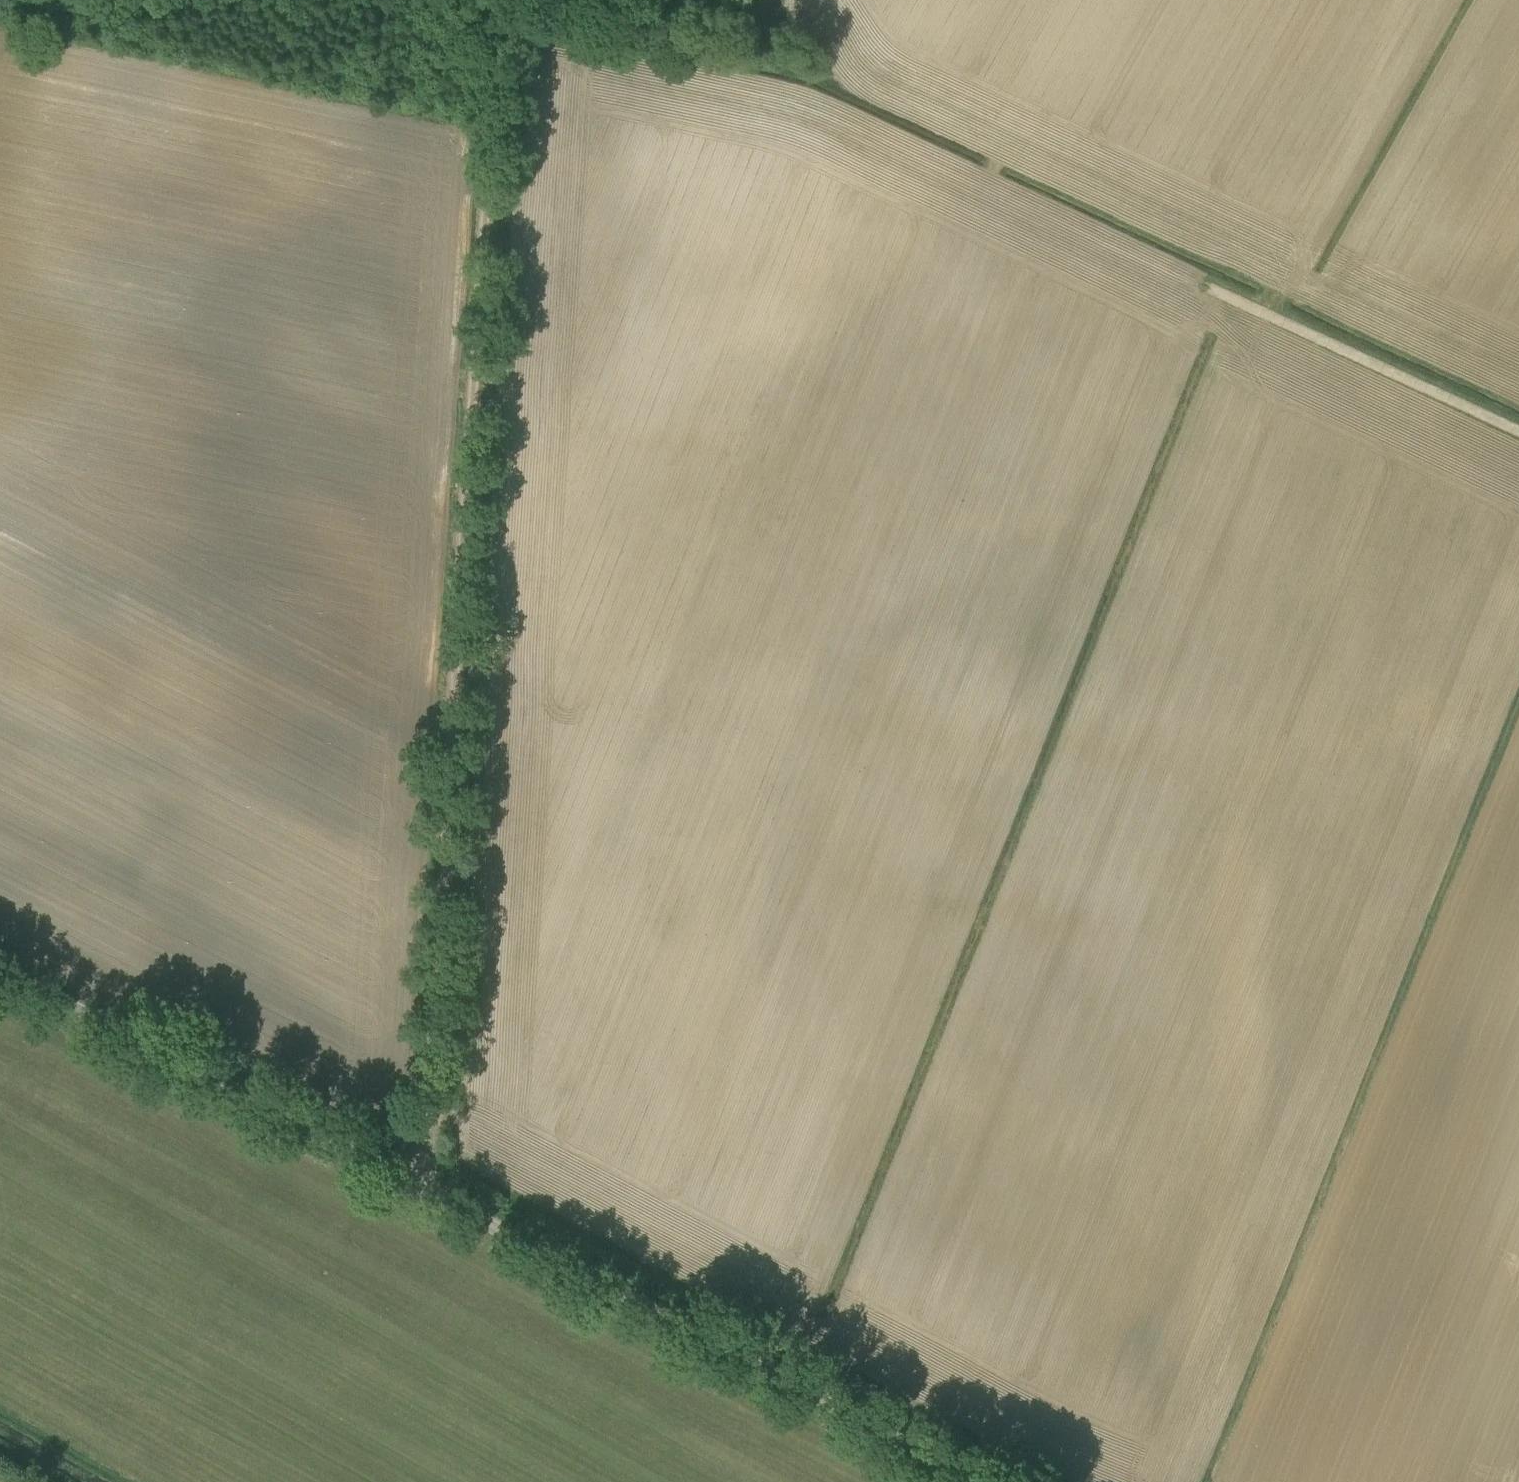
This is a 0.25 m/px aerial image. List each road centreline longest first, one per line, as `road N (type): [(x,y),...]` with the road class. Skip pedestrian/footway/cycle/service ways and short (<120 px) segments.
road 1 (track): [(502,0),(426,1185)]
road 2 (unclassified): [(1003,1481),(0,960)]

